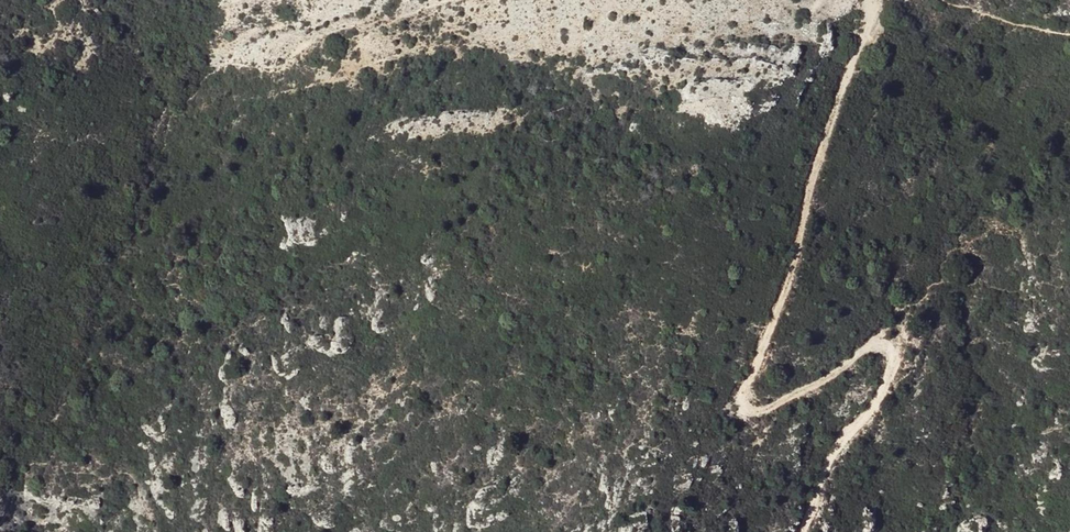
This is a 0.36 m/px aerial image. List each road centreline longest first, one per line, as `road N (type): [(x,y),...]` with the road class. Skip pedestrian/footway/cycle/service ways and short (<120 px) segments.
road 1 (track): [(869,0),(872,20),(814,173),(801,251),(738,401),(746,411),(780,402),(878,346),(891,349),(893,362),(868,411),(823,473),(805,531)]

